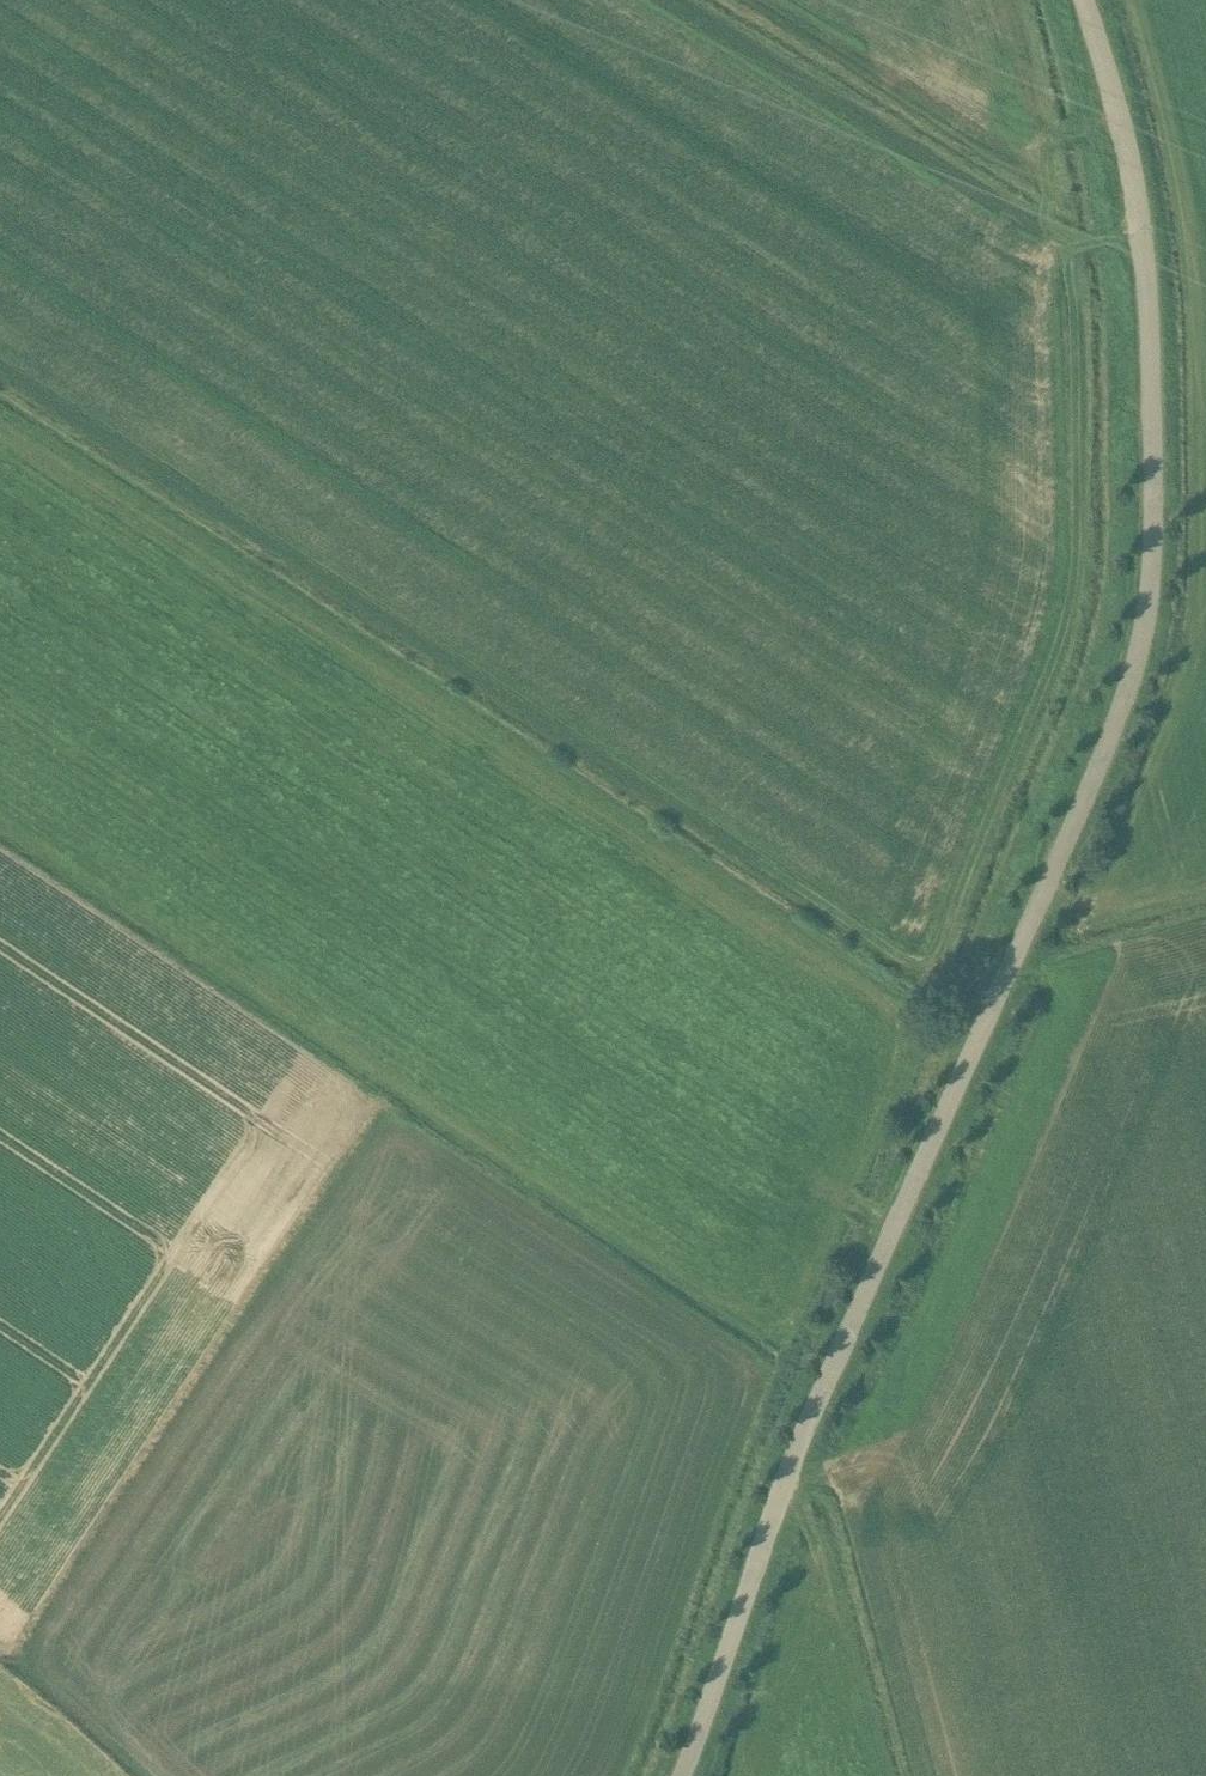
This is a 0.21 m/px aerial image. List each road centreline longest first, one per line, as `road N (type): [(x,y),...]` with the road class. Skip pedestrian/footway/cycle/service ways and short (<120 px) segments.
road 1 (unclassified): [(682,1775),(790,1467),(1135,693),(1170,533),(1173,432),(1142,166),(1090,0)]

